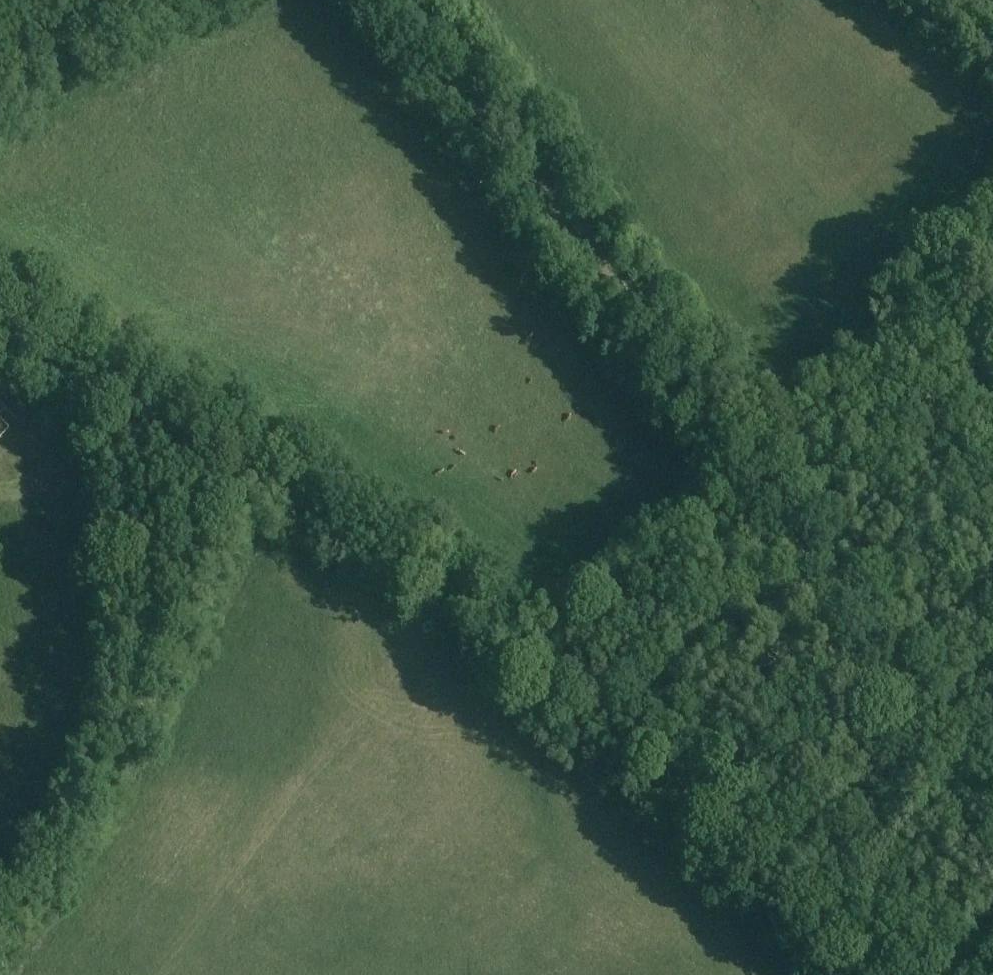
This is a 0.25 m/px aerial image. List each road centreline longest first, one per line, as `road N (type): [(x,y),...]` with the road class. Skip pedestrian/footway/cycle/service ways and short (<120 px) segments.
road 1 (tertiary): [(992,799),(403,0)]
road 2 (tertiary): [(116,0),(0,76)]

